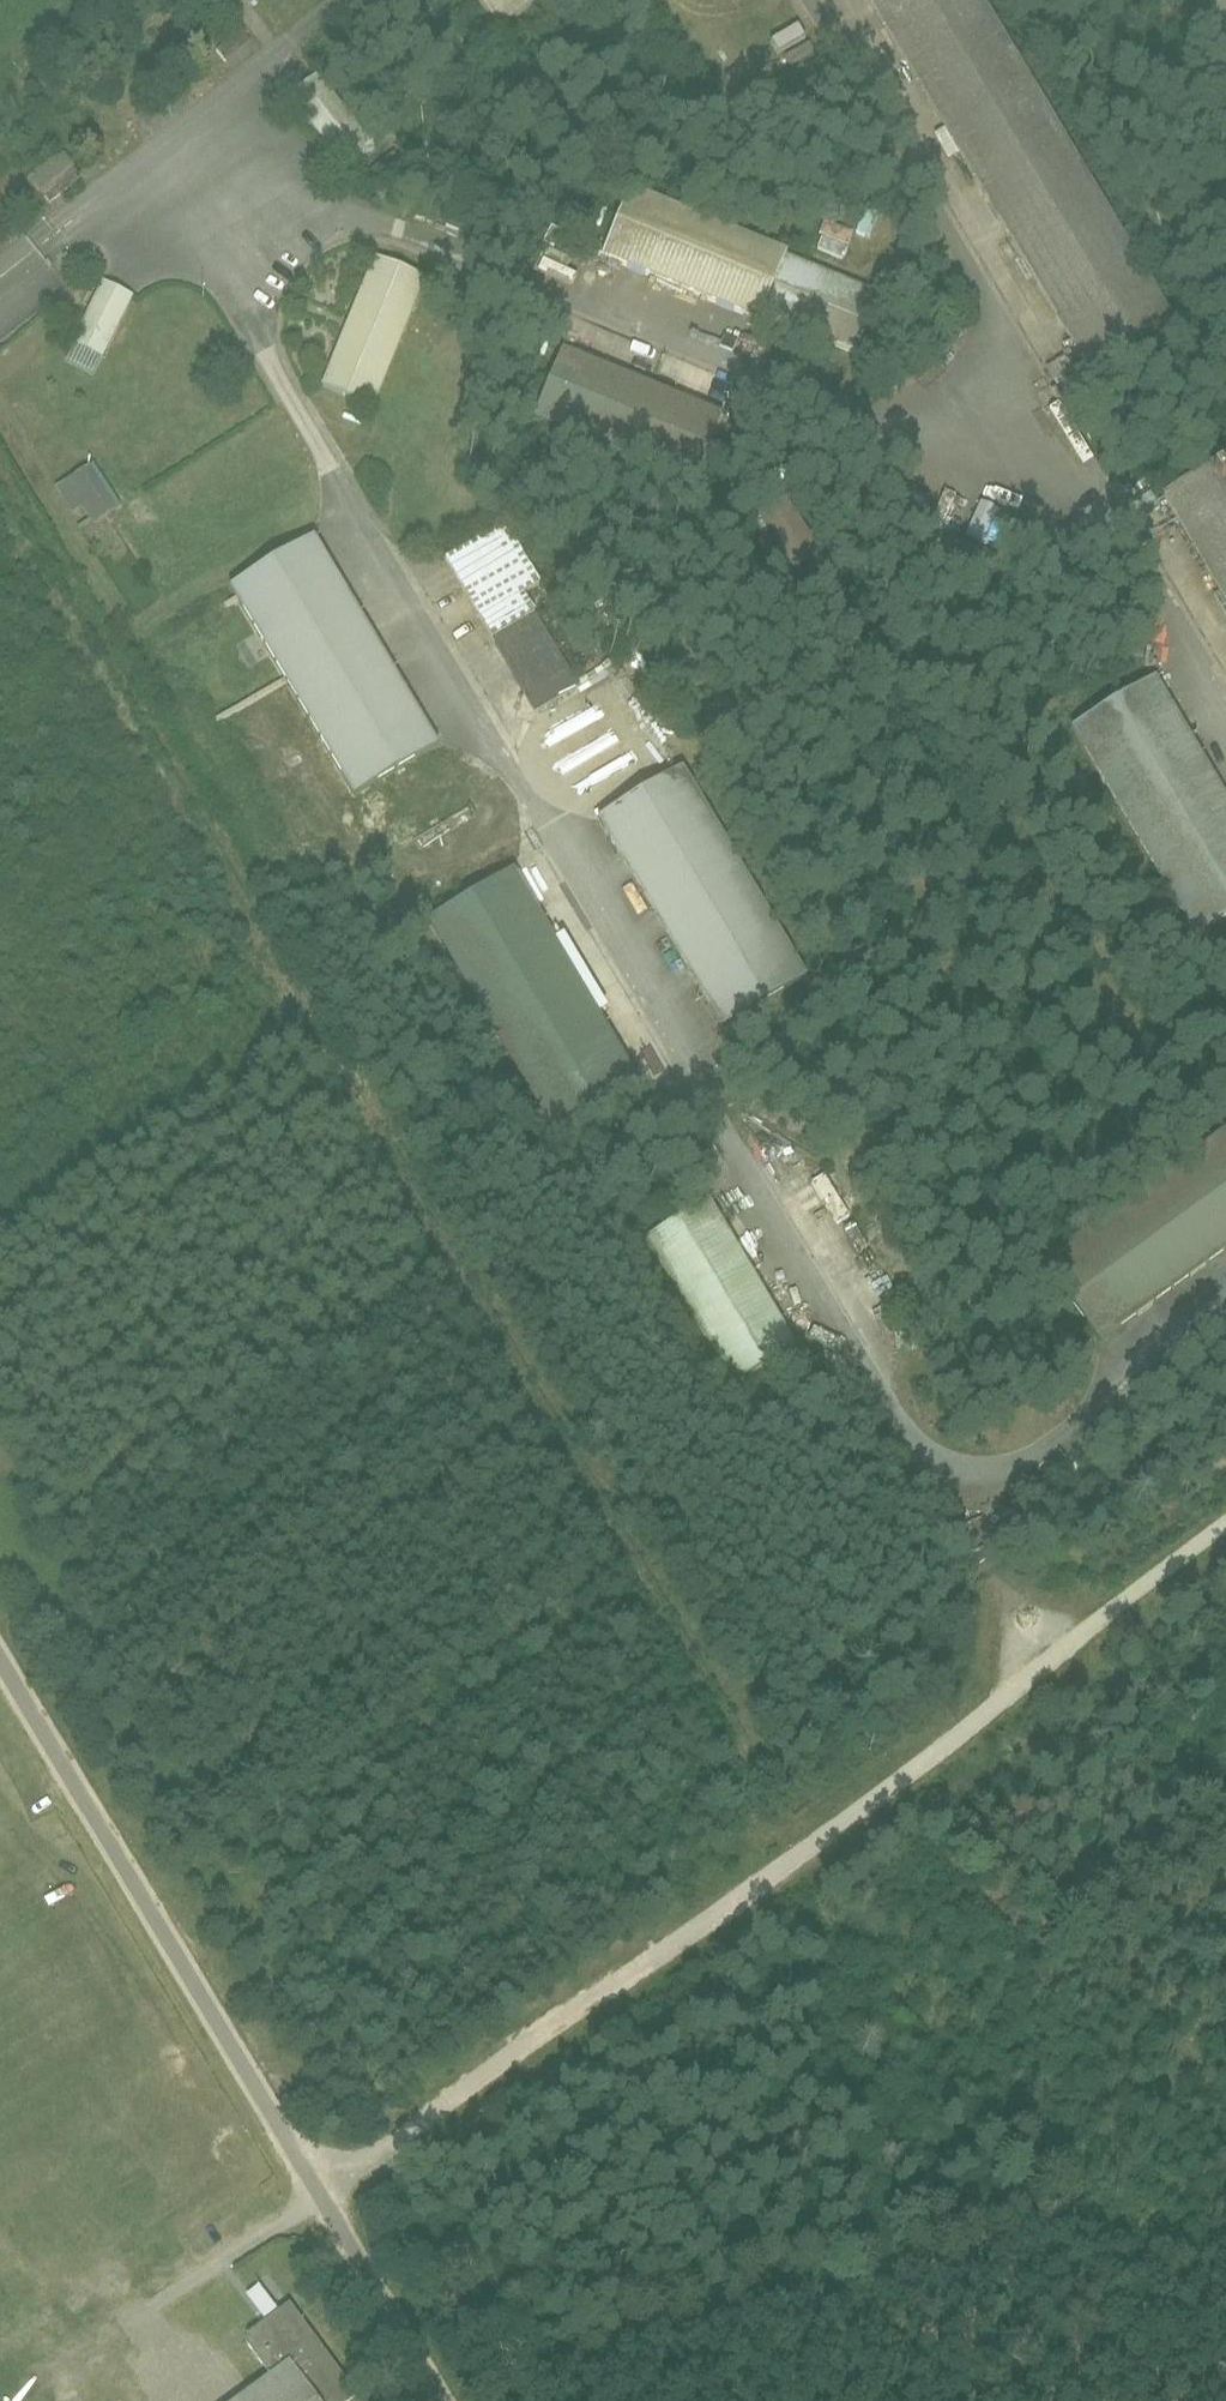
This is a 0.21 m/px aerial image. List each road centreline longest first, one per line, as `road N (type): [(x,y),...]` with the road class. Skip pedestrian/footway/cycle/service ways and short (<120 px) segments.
road 1 (track): [(321,2196),(1225,1532)]
road 2 (unclassified): [(0,1654),(443,2400)]
road 3 (track): [(1073,1644),(993,1541)]

